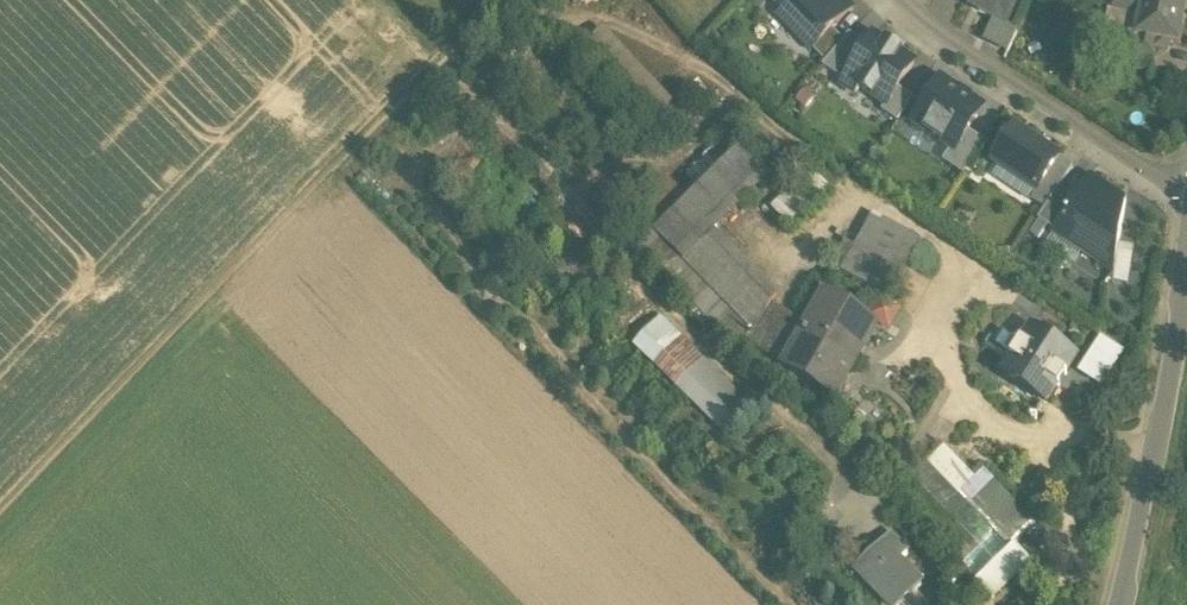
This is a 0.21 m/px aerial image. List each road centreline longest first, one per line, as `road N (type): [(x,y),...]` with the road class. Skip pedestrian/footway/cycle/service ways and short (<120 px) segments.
road 1 (track): [(498,0),(0,512)]
road 2 (secondary): [(1186,258),(1117,604)]
road 3 (residential): [(893,0),(914,21),(1186,194)]

